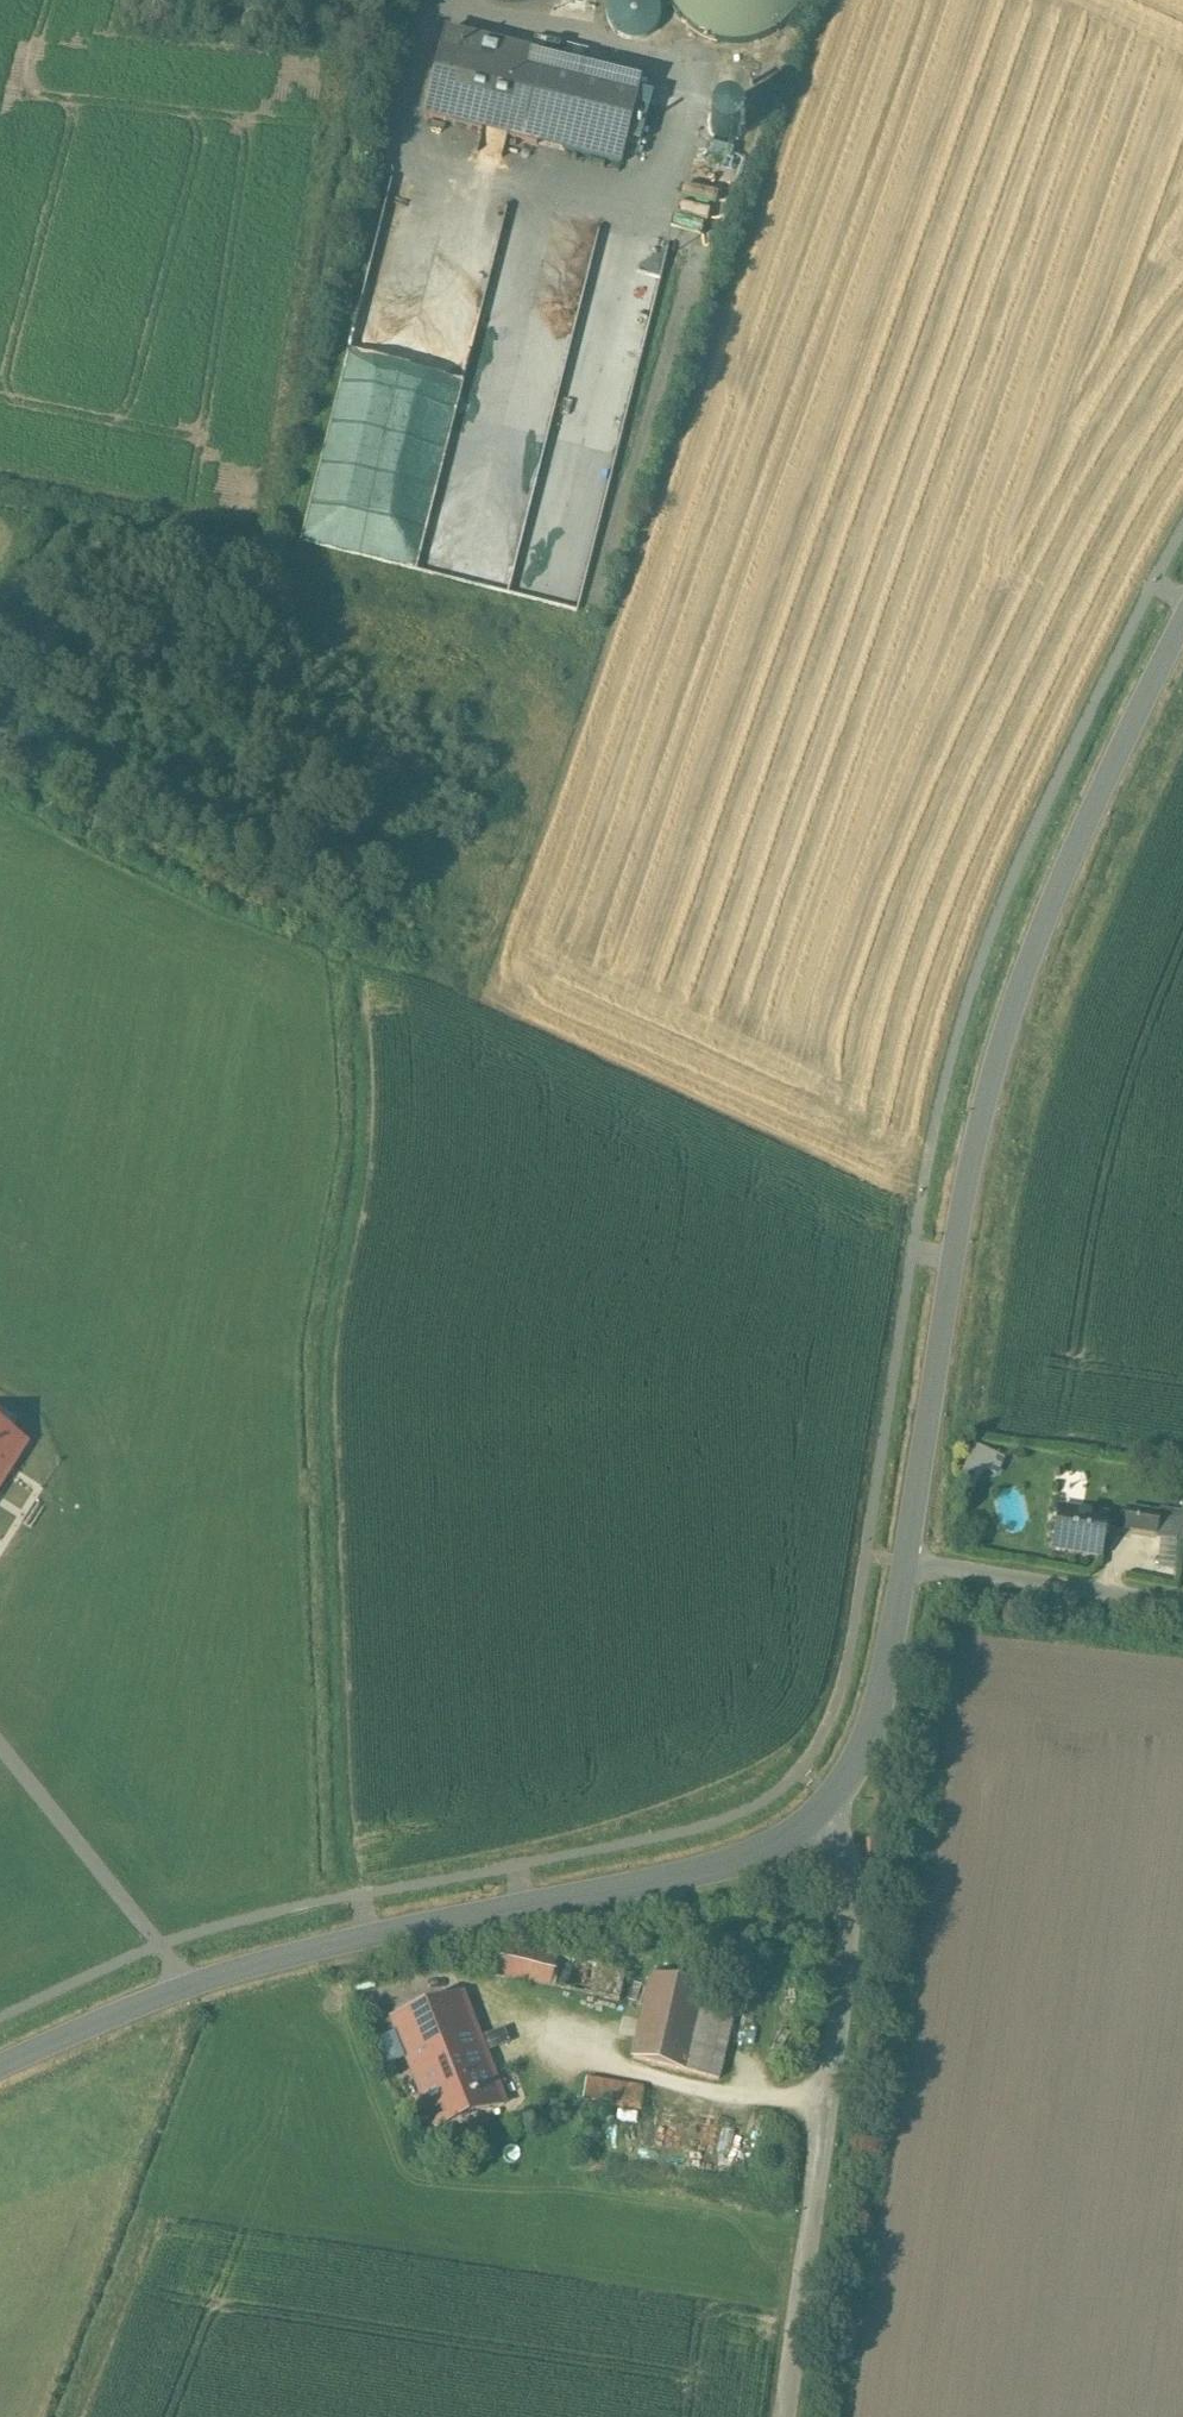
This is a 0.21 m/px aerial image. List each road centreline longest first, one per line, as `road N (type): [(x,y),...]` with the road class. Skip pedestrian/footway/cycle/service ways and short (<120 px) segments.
road 1 (tertiary): [(907,1560),(954,1256),(991,1077),(1070,859),(1182,621)]
road 2 (tertiary): [(0,2068),(122,2011),(250,1965),(725,1865),(760,1851),(817,1809)]
road 3 (unclassified): [(792,2416),(847,1941),(843,1842),(817,1809)]
road 4 (unclassified): [(907,1560),(1182,1605)]
road 5 (tertiary): [(817,1809),(839,1783),(872,1714),(907,1560)]

